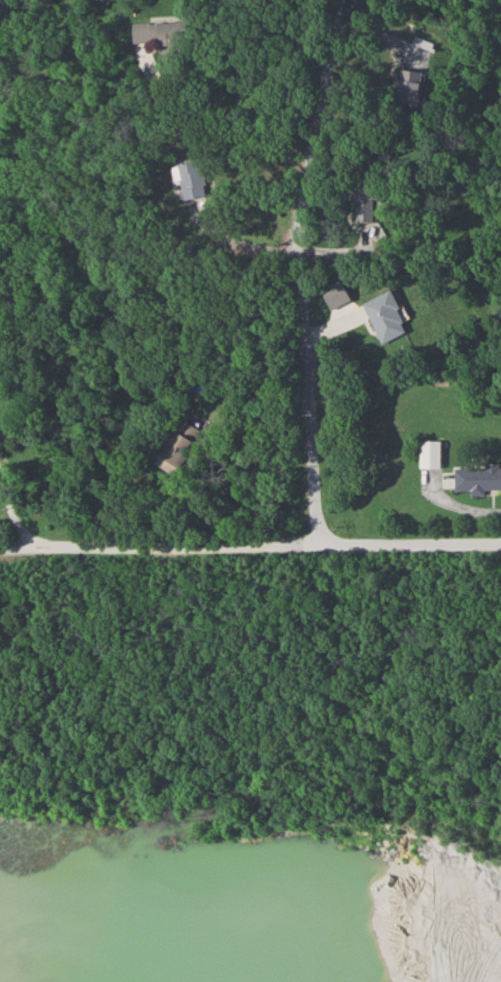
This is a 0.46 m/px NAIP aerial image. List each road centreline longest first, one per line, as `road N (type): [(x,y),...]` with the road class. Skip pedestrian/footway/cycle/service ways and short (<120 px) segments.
road 1 (residential): [(328,547),(298,237),(351,0)]
road 2 (residential): [(328,547),(0,551)]
road 3 (residential): [(500,544),(328,547)]

